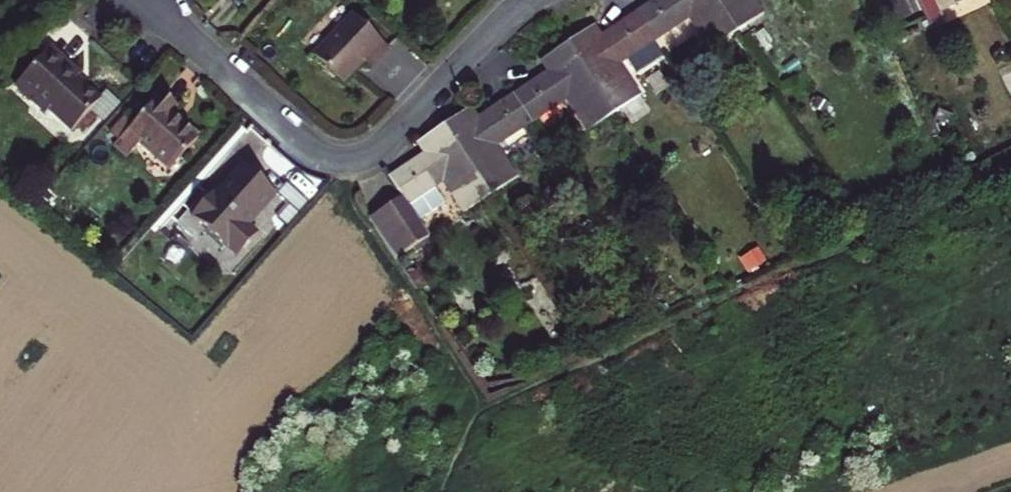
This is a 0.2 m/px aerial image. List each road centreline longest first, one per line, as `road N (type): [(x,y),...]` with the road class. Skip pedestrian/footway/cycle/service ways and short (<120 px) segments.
road 1 (residential): [(138,0),(307,148),(349,160),(378,151),(521,0)]

